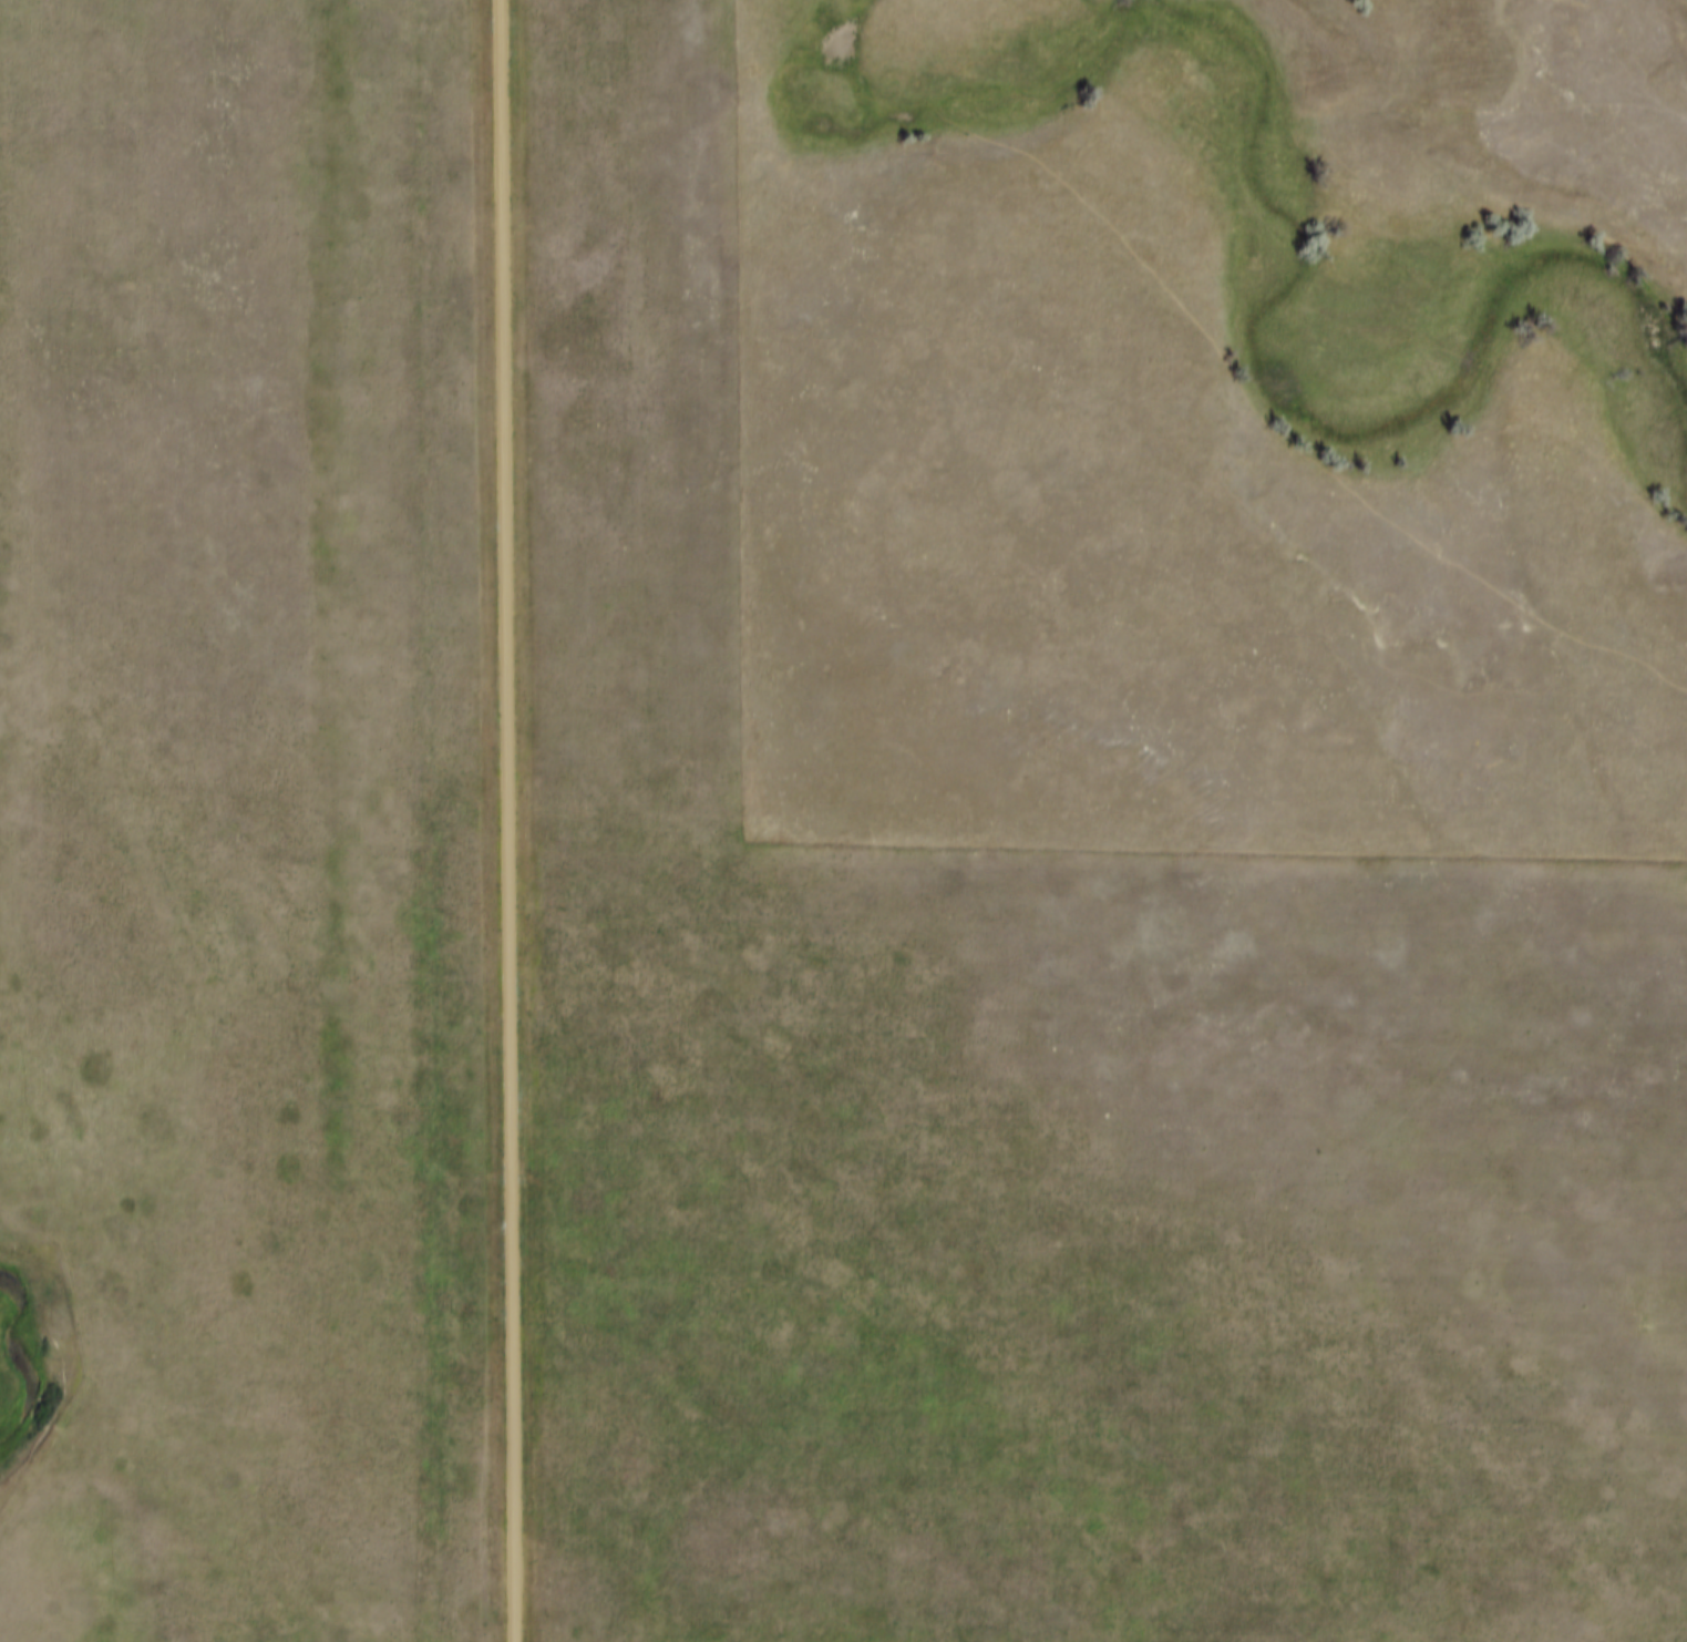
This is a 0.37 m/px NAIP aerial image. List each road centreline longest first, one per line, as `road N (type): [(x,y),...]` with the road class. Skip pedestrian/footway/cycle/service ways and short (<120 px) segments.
road 1 (residential): [(520,1641),(506,0)]

